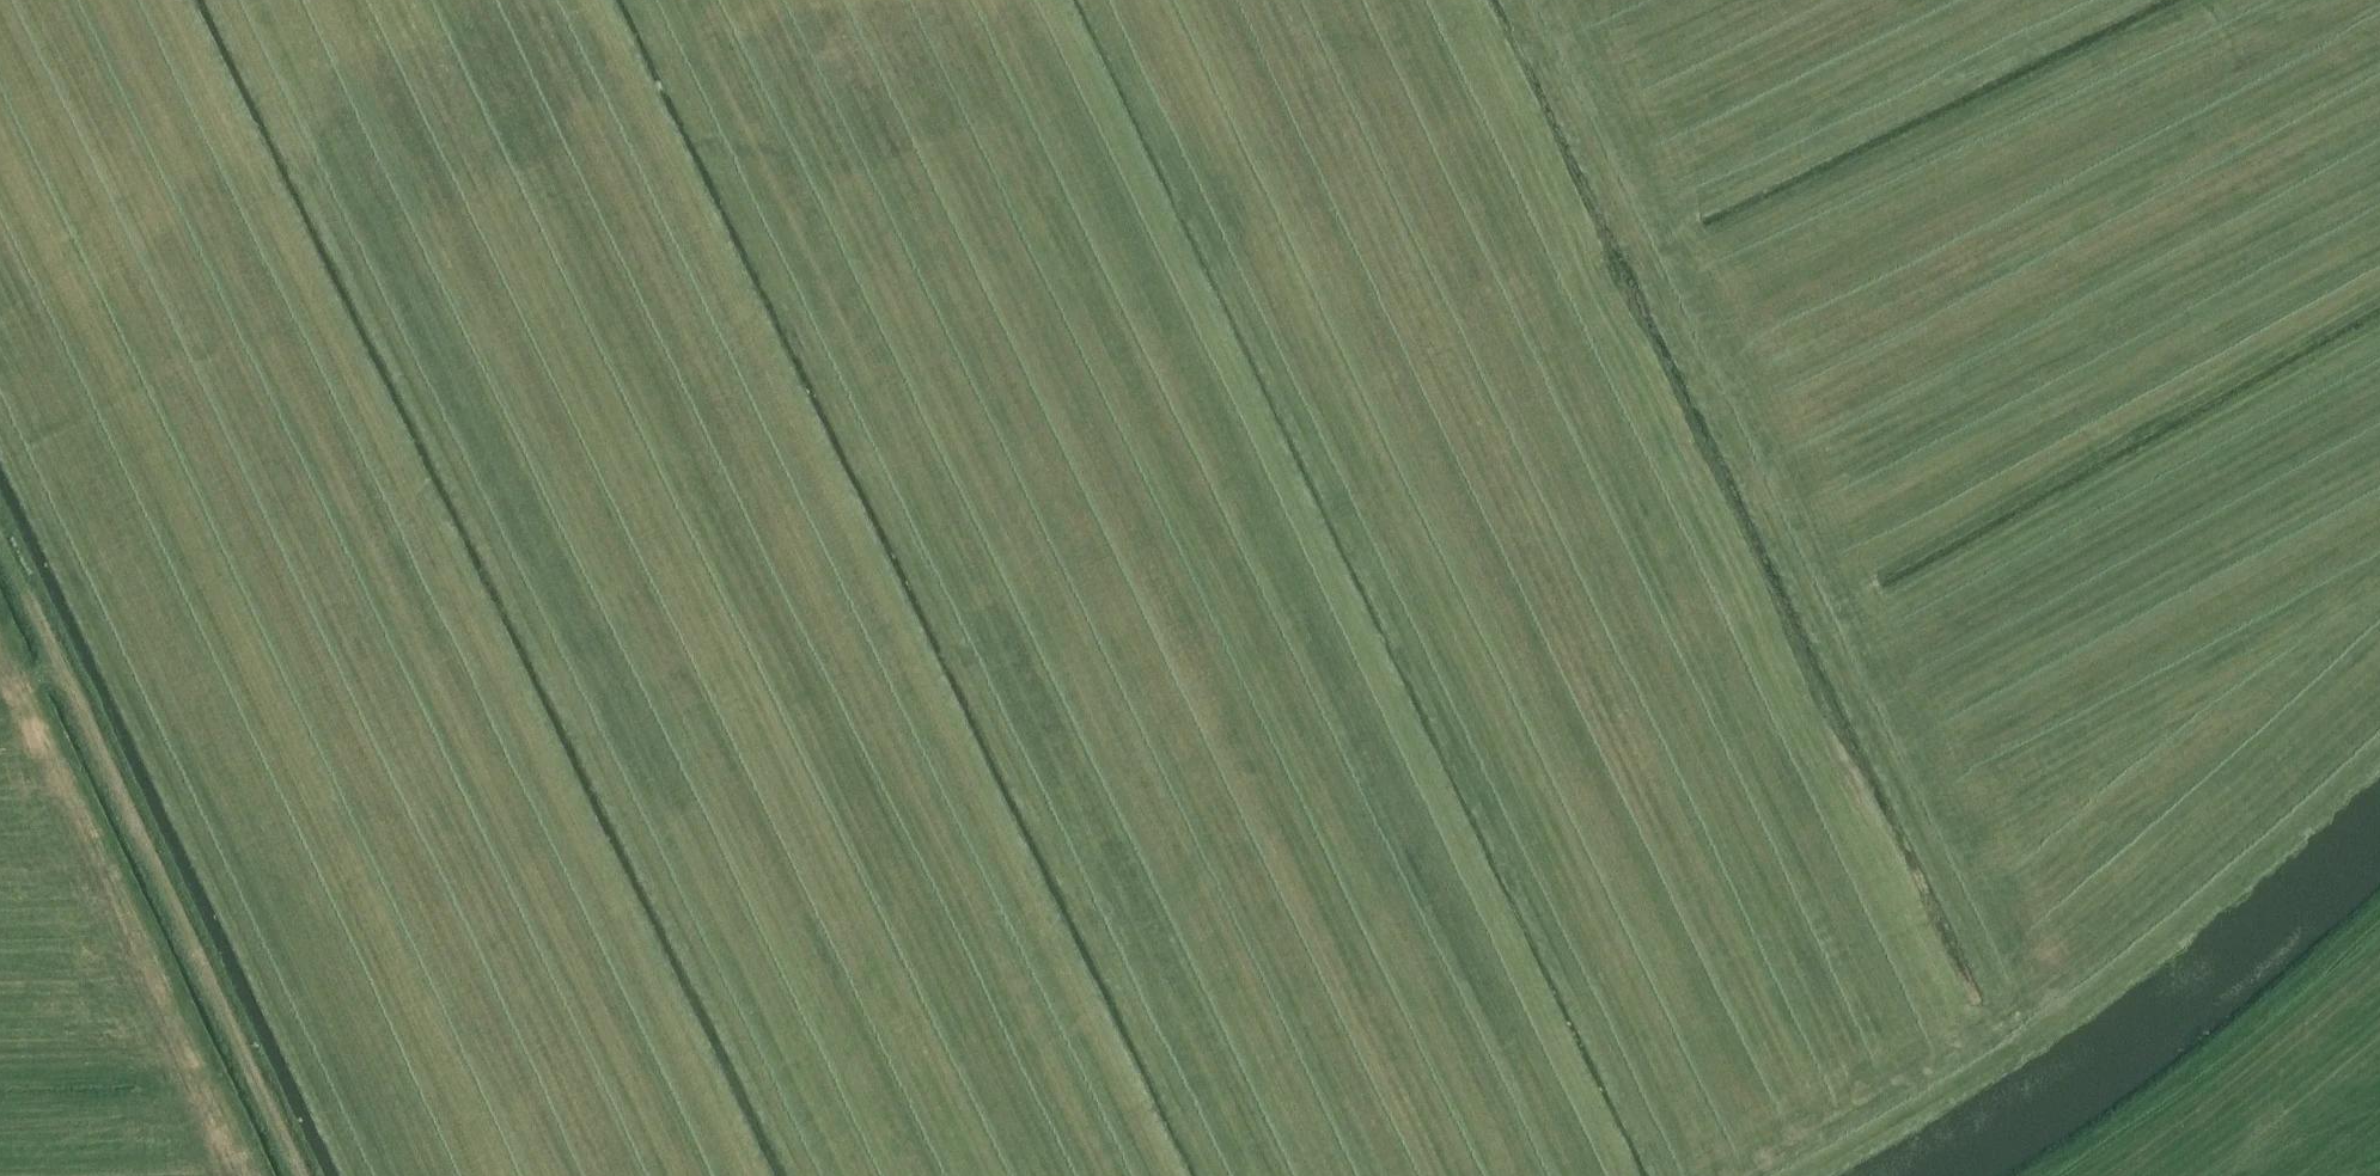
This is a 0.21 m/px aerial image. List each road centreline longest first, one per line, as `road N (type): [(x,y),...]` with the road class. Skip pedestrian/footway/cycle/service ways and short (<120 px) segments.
road 1 (track): [(302,1175),(0,558)]

